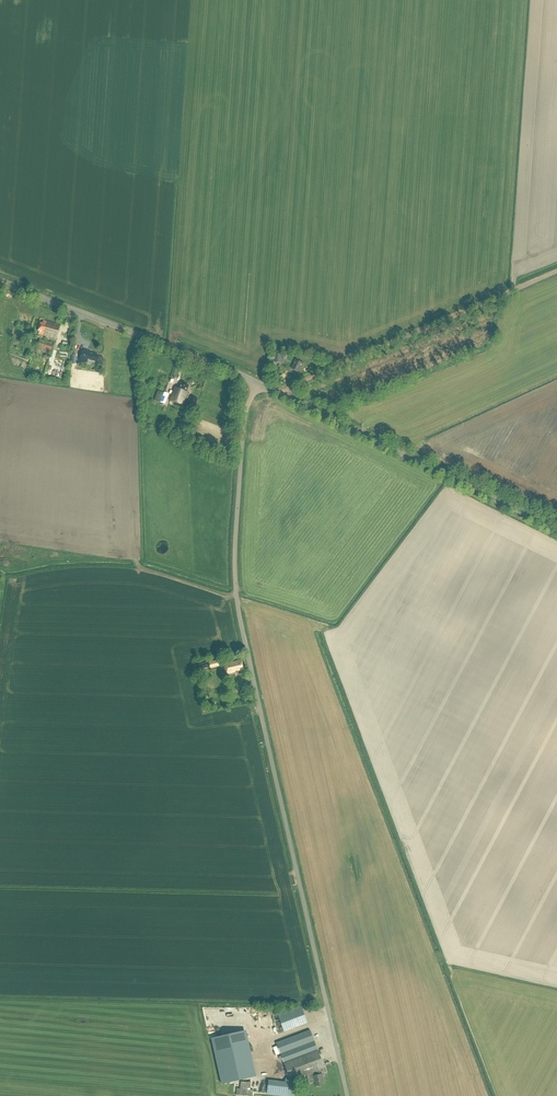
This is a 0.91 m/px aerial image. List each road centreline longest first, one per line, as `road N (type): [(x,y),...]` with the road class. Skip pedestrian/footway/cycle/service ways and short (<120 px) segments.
road 1 (unclassified): [(347,1095),(237,605),(243,425),(257,383)]
road 2 (tertiary): [(556,529),(257,383)]
road 3 (track): [(280,394),(556,274)]
road 4 (tertiary): [(0,283),(257,383)]

